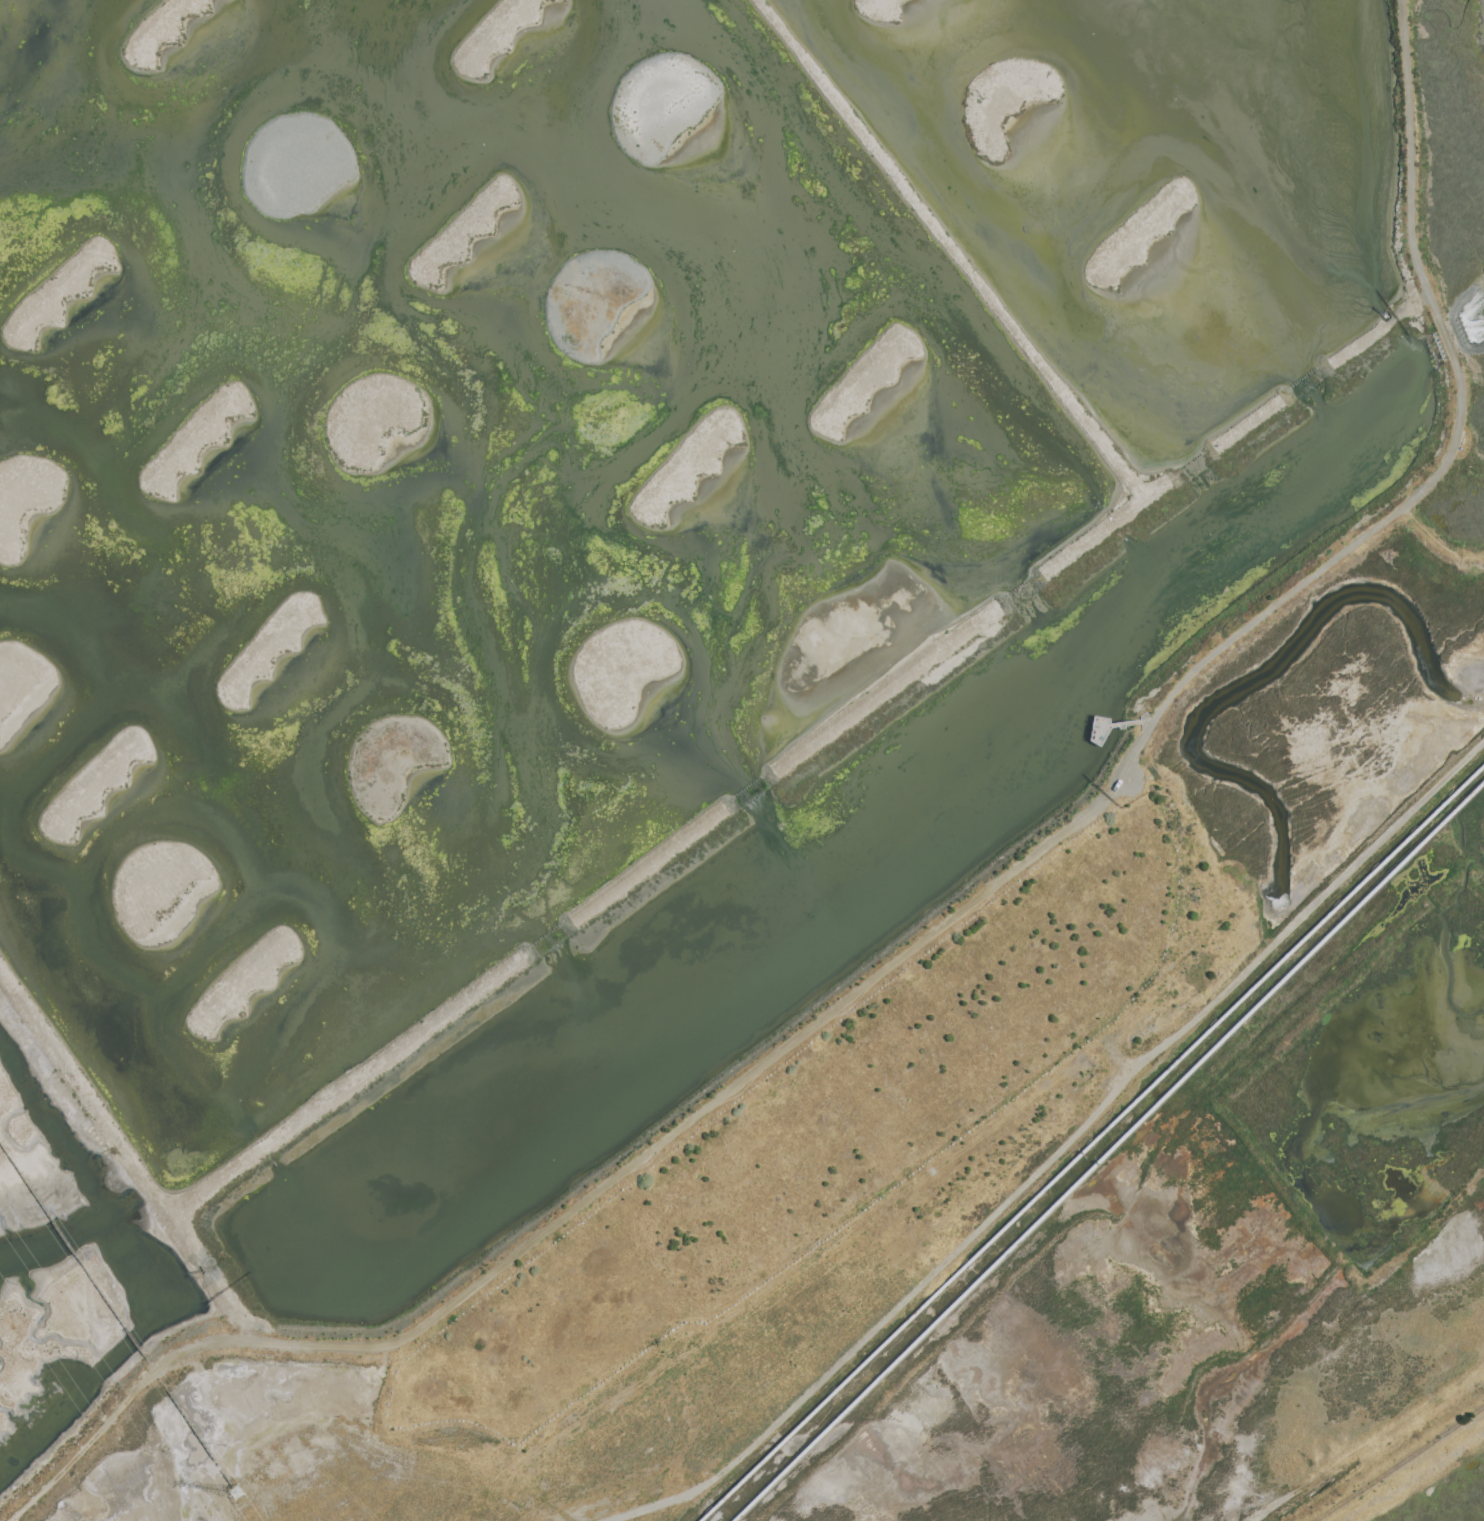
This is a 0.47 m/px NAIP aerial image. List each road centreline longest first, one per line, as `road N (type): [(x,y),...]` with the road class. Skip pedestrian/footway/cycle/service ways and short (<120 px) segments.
road 1 (track): [(13,1520),(148,1379),(196,1348),(225,1341),(385,1347),(409,1336),(1073,827),(1121,782)]
road 2 (track): [(691,1493),(917,1289),(1137,1065),(1483,739)]
road 3 (track): [(1401,0),(1412,243),(1457,376),(1458,427),(1435,480),(1166,698),(1121,782)]

